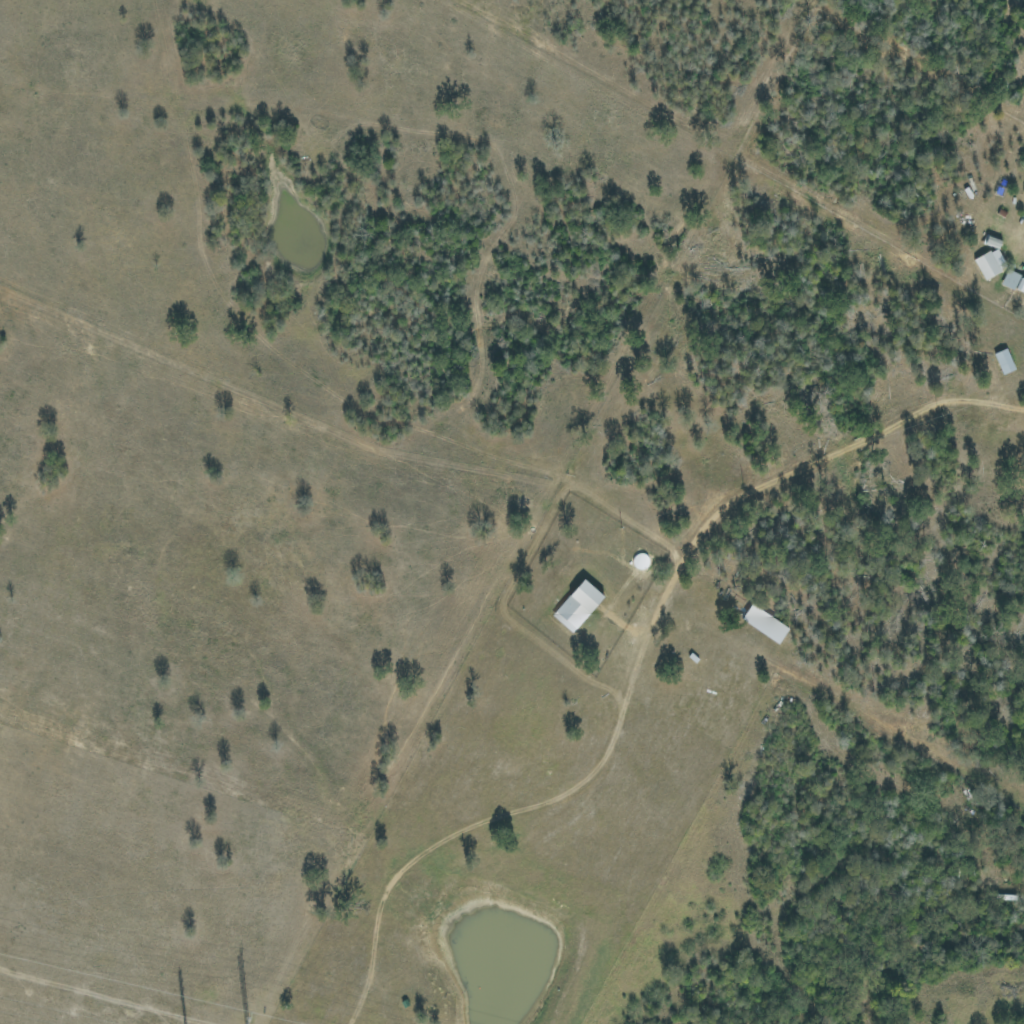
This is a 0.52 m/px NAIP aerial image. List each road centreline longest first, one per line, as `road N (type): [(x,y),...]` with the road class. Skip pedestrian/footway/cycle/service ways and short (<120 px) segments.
road 1 (track): [(366,1023),(357,997),(391,871),(598,771),(708,513),(946,398),(1023,409)]

